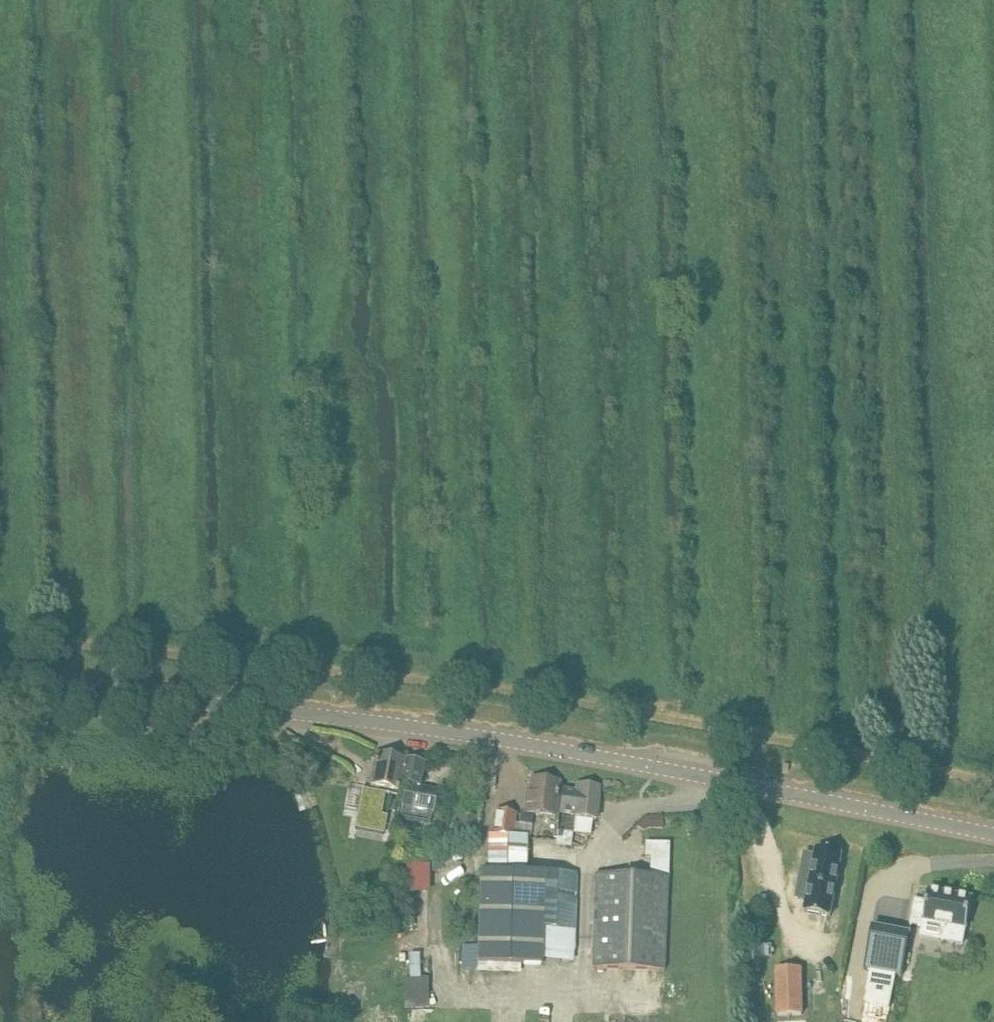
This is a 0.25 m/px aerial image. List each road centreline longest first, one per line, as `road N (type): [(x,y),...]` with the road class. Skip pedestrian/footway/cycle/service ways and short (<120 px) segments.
road 1 (unclassified): [(993,832),(591,751),(0,680)]

